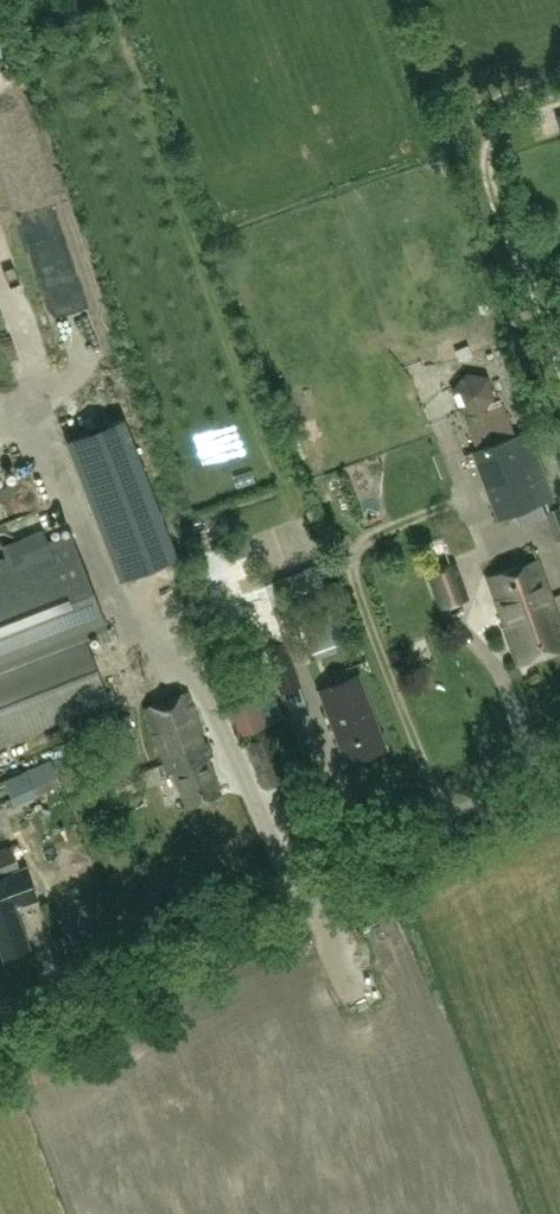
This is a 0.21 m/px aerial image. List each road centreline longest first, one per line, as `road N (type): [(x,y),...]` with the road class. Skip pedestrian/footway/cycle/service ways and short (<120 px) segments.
road 1 (unclassified): [(0,1062),(559,771)]

